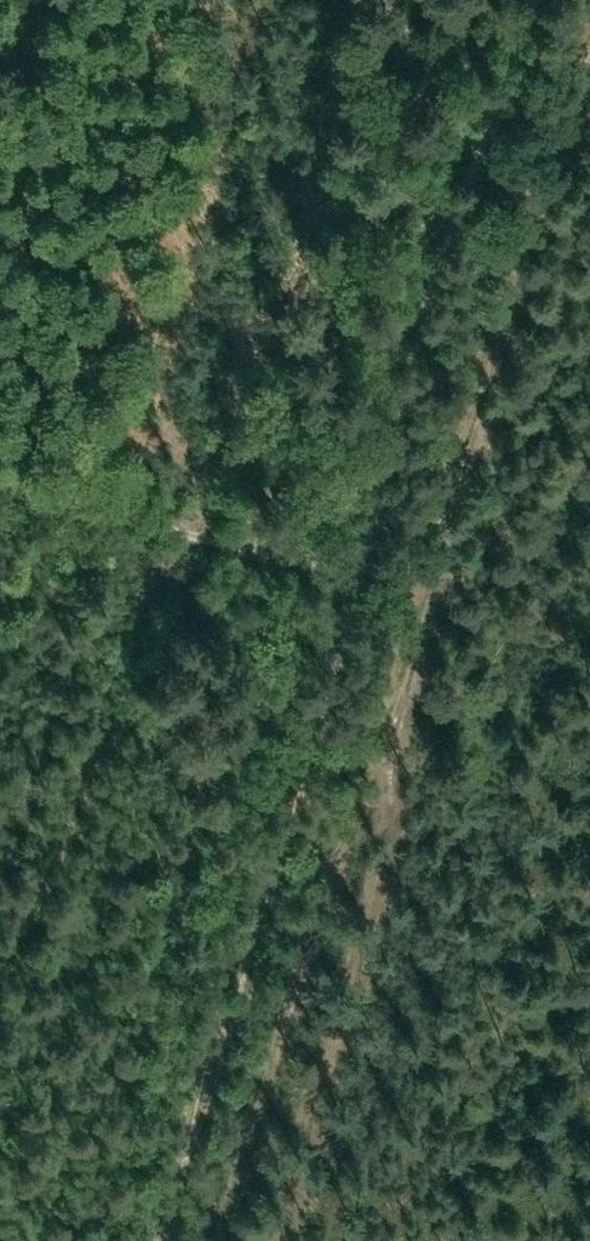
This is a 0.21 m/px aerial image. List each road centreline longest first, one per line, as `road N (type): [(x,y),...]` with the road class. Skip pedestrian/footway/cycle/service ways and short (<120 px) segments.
road 1 (track): [(368,579),(165,1240)]
road 2 (track): [(542,0),(368,579)]
road 3 (track): [(0,484),(368,579)]

